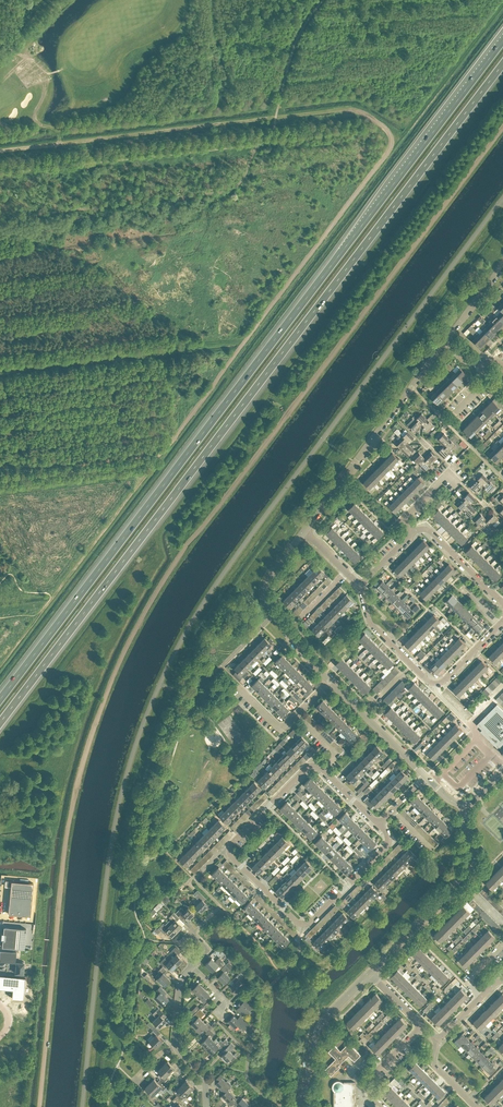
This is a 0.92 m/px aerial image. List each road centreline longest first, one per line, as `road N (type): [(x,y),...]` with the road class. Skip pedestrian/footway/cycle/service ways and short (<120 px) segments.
road 1 (track): [(502,126),(178,558),(120,659),(87,744),(68,827),(39,1106)]
road 2 (motorway): [(502,40),(0,699)]
road 3 (motorway): [(0,723),(502,65)]
road 4 (track): [(276,117),(352,109),(388,131),(392,142),(0,666)]
road 5 (track): [(377,124),(371,135),(255,149),(239,184),(180,223),(41,239),(0,232)]
road 6 (residential): [(324,769),(307,768),(232,843),(232,857),(304,924),(384,848),(388,837),(378,824)]
road 7 (track): [(276,117),(0,150)]
road 8 (track): [(247,339),(0,370)]
road 9 (unclassified): [(304,530),(446,340)]
road 10 (track): [(227,191),(0,219)]
road 11 (unclassified): [(371,974),(473,868),(467,808)]
road 12 (unclassified): [(330,681),(265,594),(304,530)]
road 13 (unclassified): [(300,1106),(320,1025),(371,974)]
road 14 (unclassified): [(426,776),(330,681)]
road 15 (residential): [(330,681),(281,729),(238,688)]
road 16 (residential): [(502,603),(429,530),(411,533)]
road 17 (residential): [(412,665),(440,683),(502,621)]

